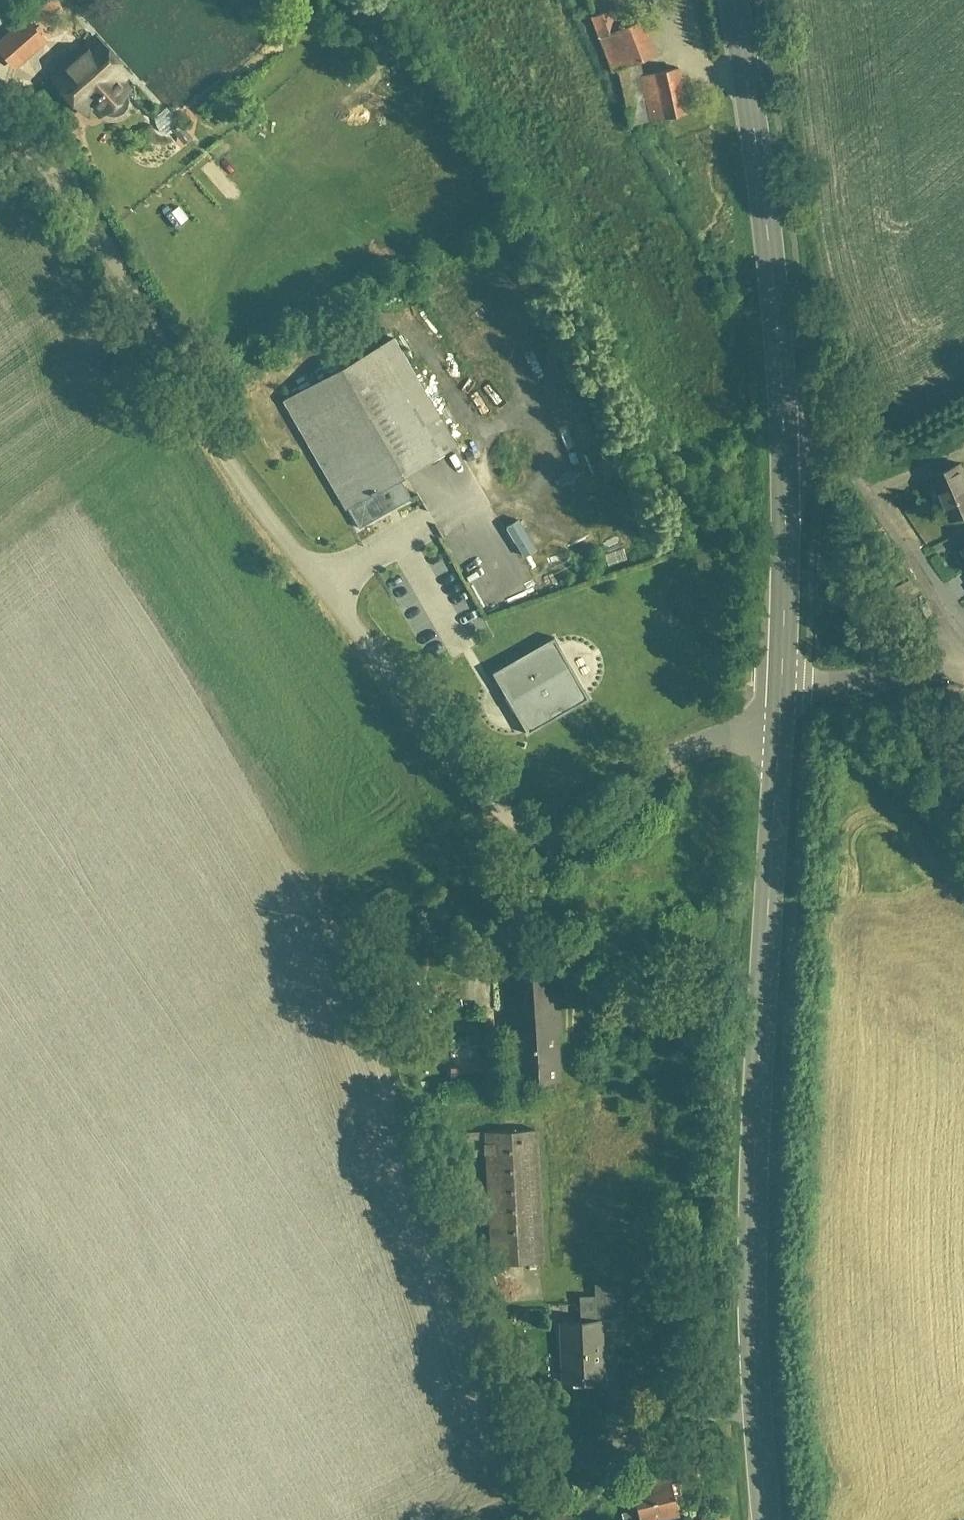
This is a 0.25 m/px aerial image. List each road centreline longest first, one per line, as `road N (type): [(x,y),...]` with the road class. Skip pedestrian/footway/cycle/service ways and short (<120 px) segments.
road 1 (residential): [(0,126),(92,215),(214,446),(500,825),(525,835),(576,827),(730,723),(780,704)]
road 2 (primary): [(771,1519),(758,1385),(757,1153),(780,704)]
road 3 (primary): [(780,704),(786,514),(775,337),(729,0)]
road 4 (residential): [(780,704),(857,680),(963,666)]
road 5 (residential): [(866,499),(963,630)]

